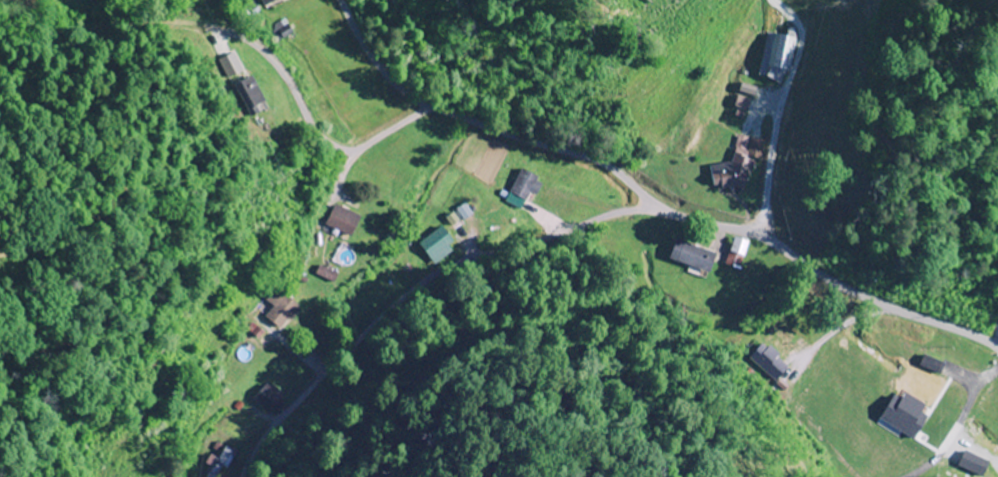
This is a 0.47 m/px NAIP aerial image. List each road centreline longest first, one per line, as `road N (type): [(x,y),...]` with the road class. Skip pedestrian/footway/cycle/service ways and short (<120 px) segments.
road 1 (residential): [(241,476),(264,436),(429,277),(654,205),(745,231),(870,301),(997,347)]
road 2 (residential): [(654,205),(582,156),(416,97),(383,69),(339,0)]

